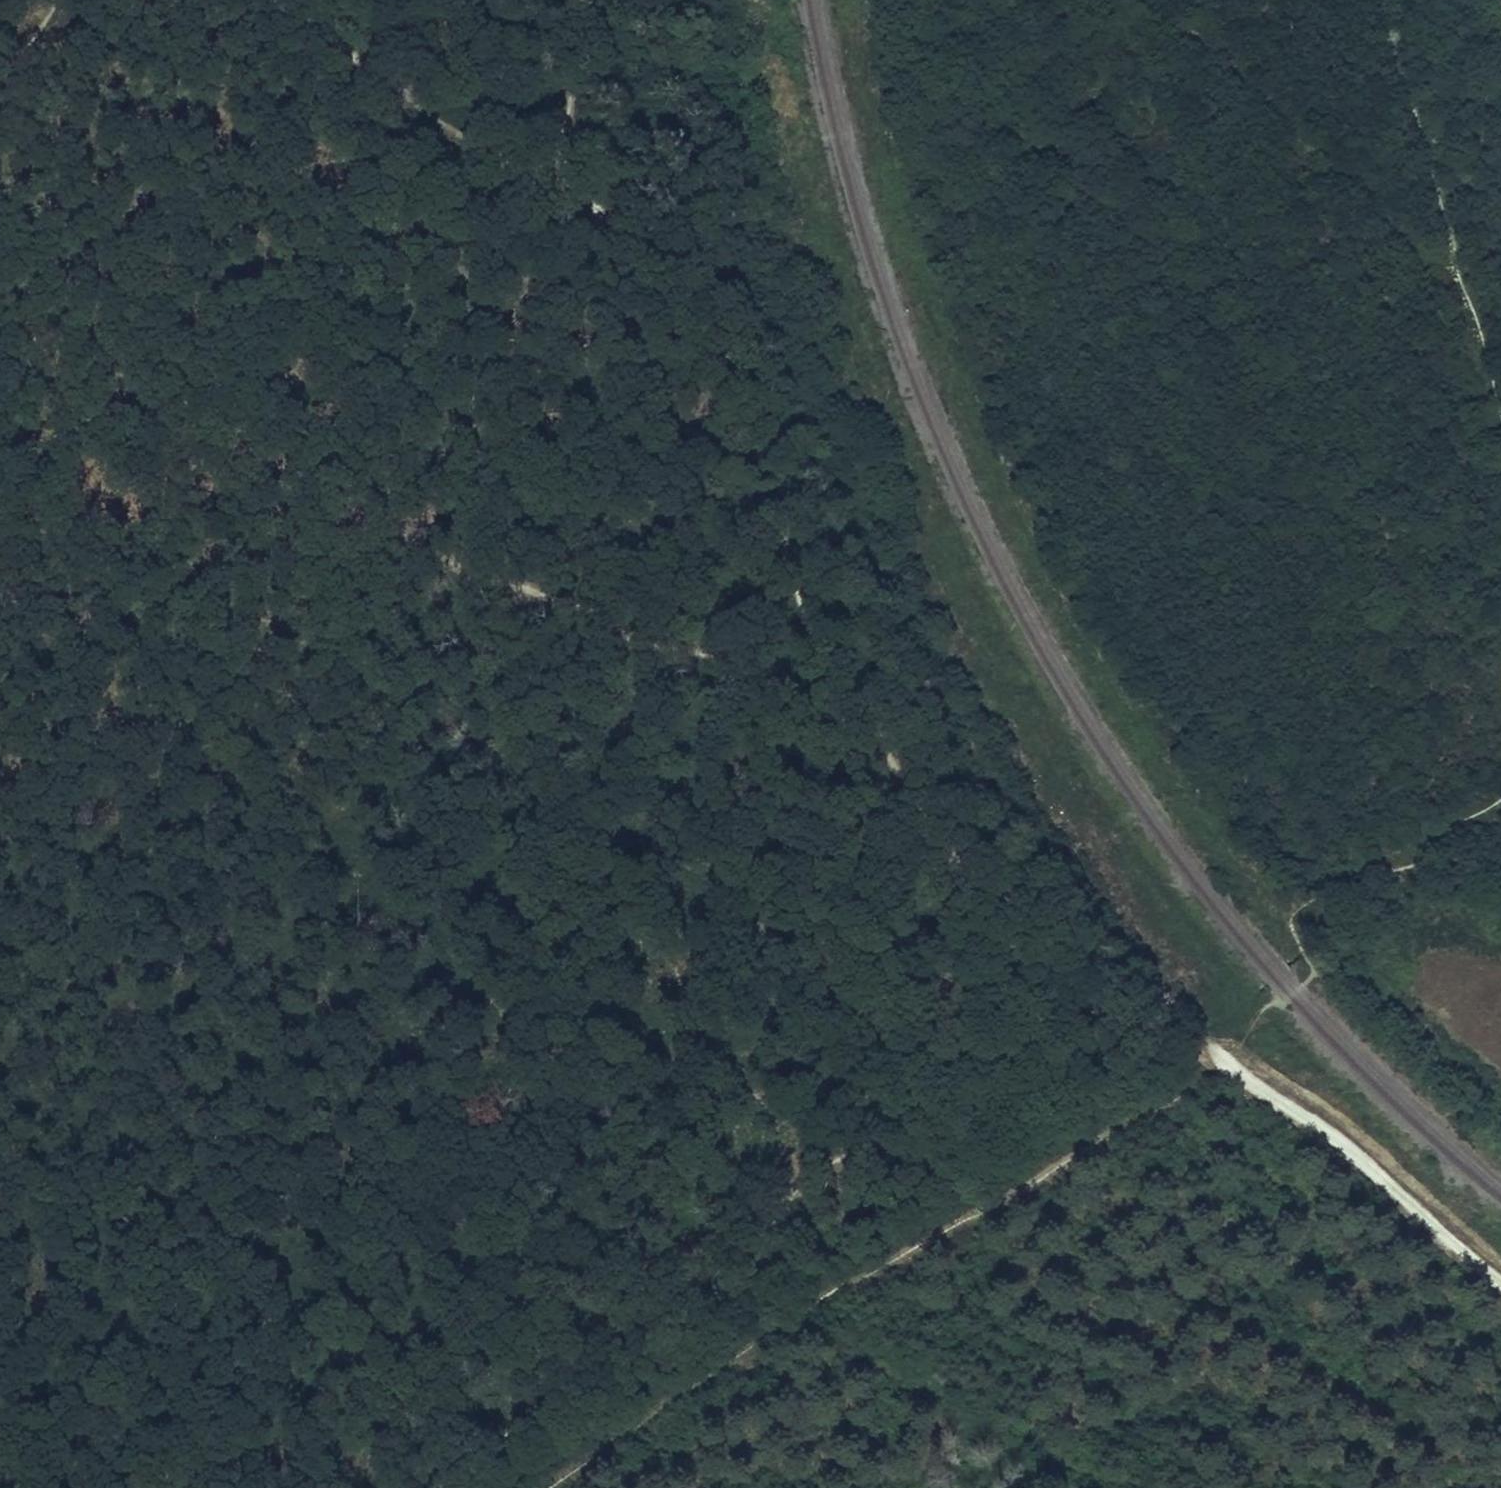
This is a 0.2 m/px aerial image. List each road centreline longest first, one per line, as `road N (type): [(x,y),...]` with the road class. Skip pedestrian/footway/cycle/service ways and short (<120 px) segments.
road 1 (track): [(1226,1064),(843,1280),(538,1487)]
road 2 (track): [(1072,925),(1226,1064),(1300,1101),(1409,1216),(1500,1286)]

